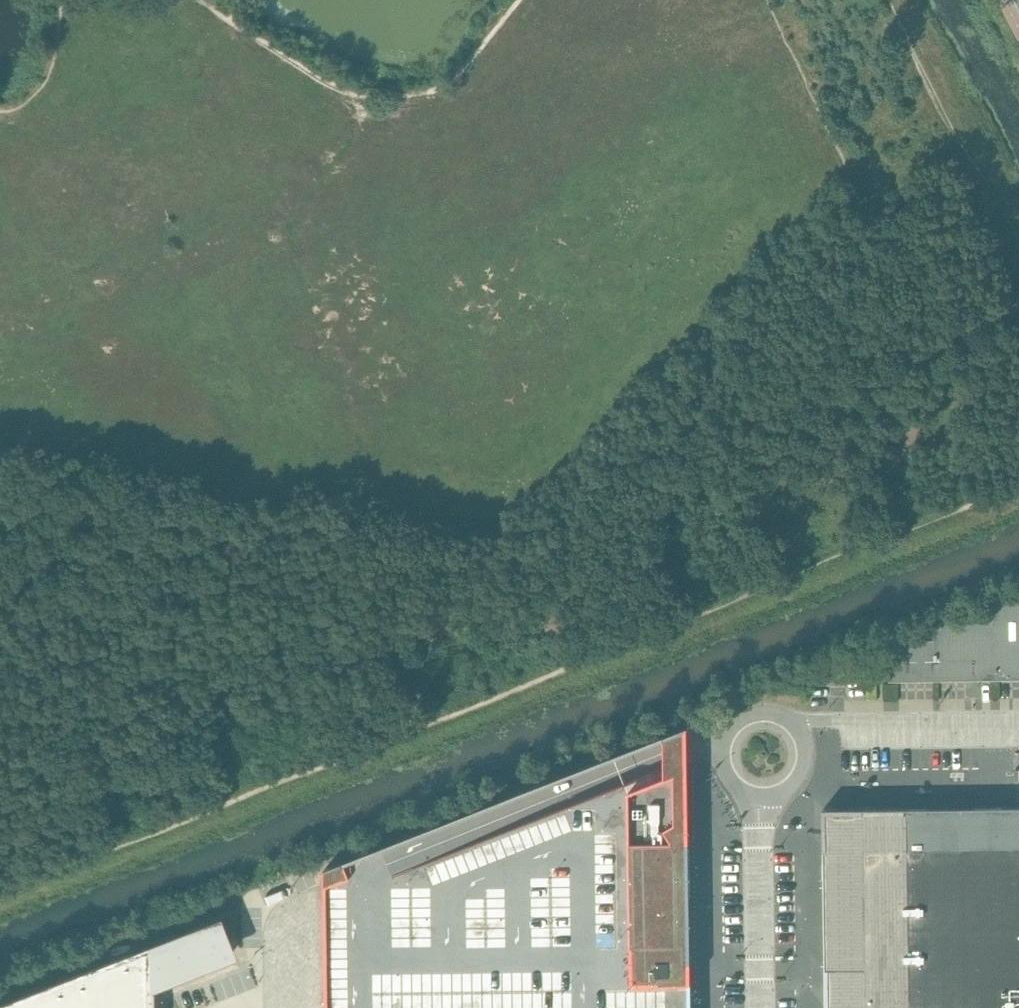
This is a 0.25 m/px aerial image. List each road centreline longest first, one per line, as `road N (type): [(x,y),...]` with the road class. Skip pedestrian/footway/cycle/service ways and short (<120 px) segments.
road 1 (unclassified): [(761,1007),(760,791)]
road 2 (unclassified): [(841,727),(1018,726)]
road 3 (unclassified): [(795,730),(762,713),(729,732),(728,770),(760,791)]

